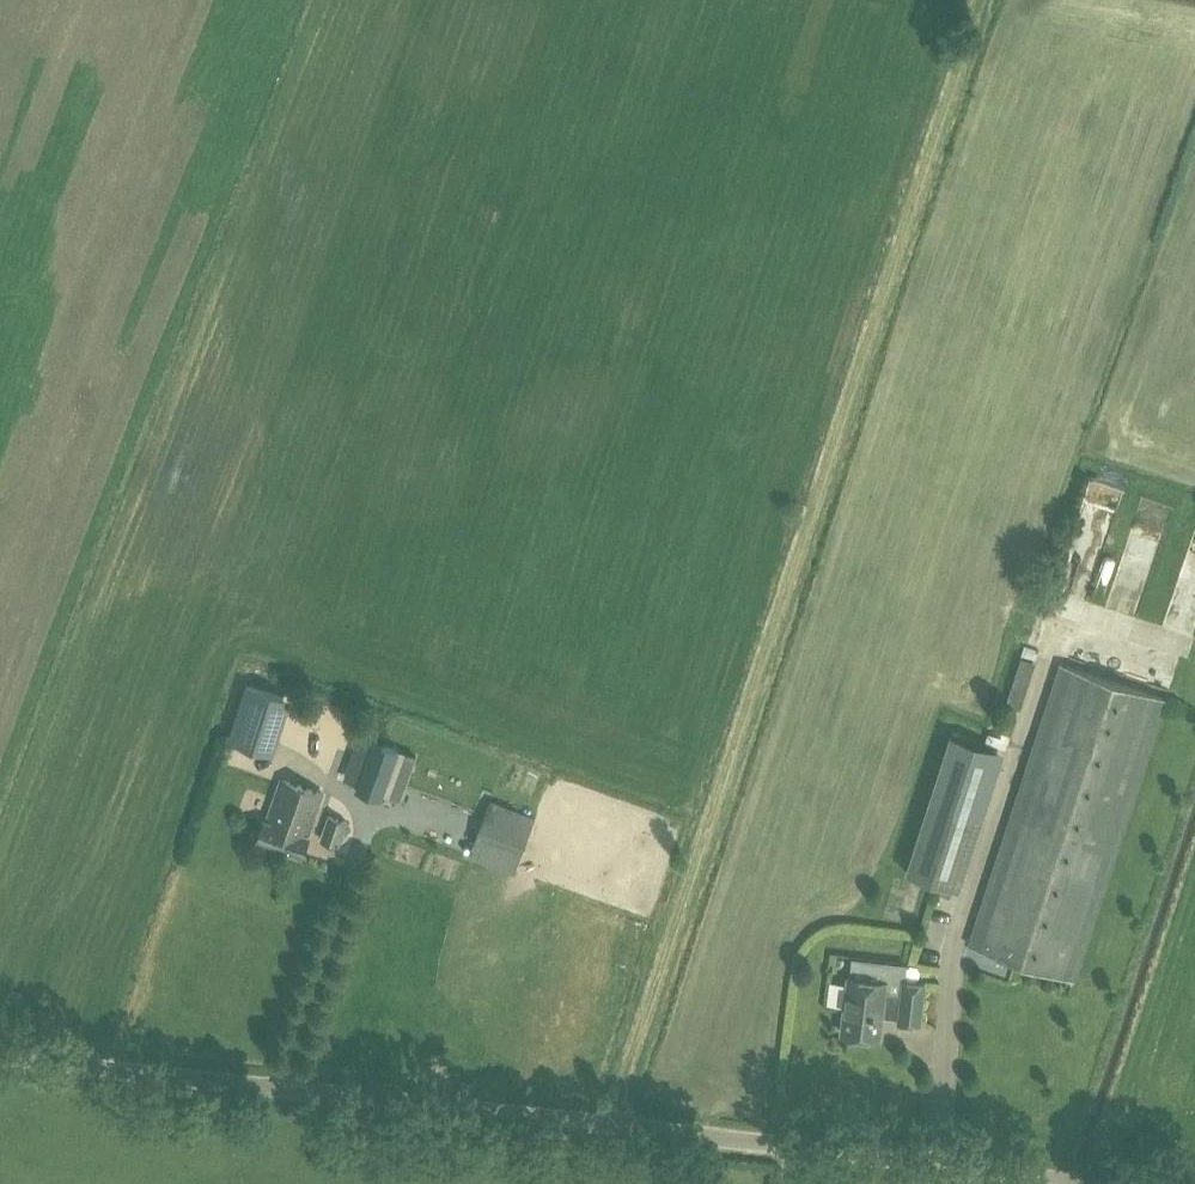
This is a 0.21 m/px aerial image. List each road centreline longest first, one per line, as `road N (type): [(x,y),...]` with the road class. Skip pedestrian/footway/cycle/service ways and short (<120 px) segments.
road 1 (unclassified): [(1077,1183),(0,1052)]

